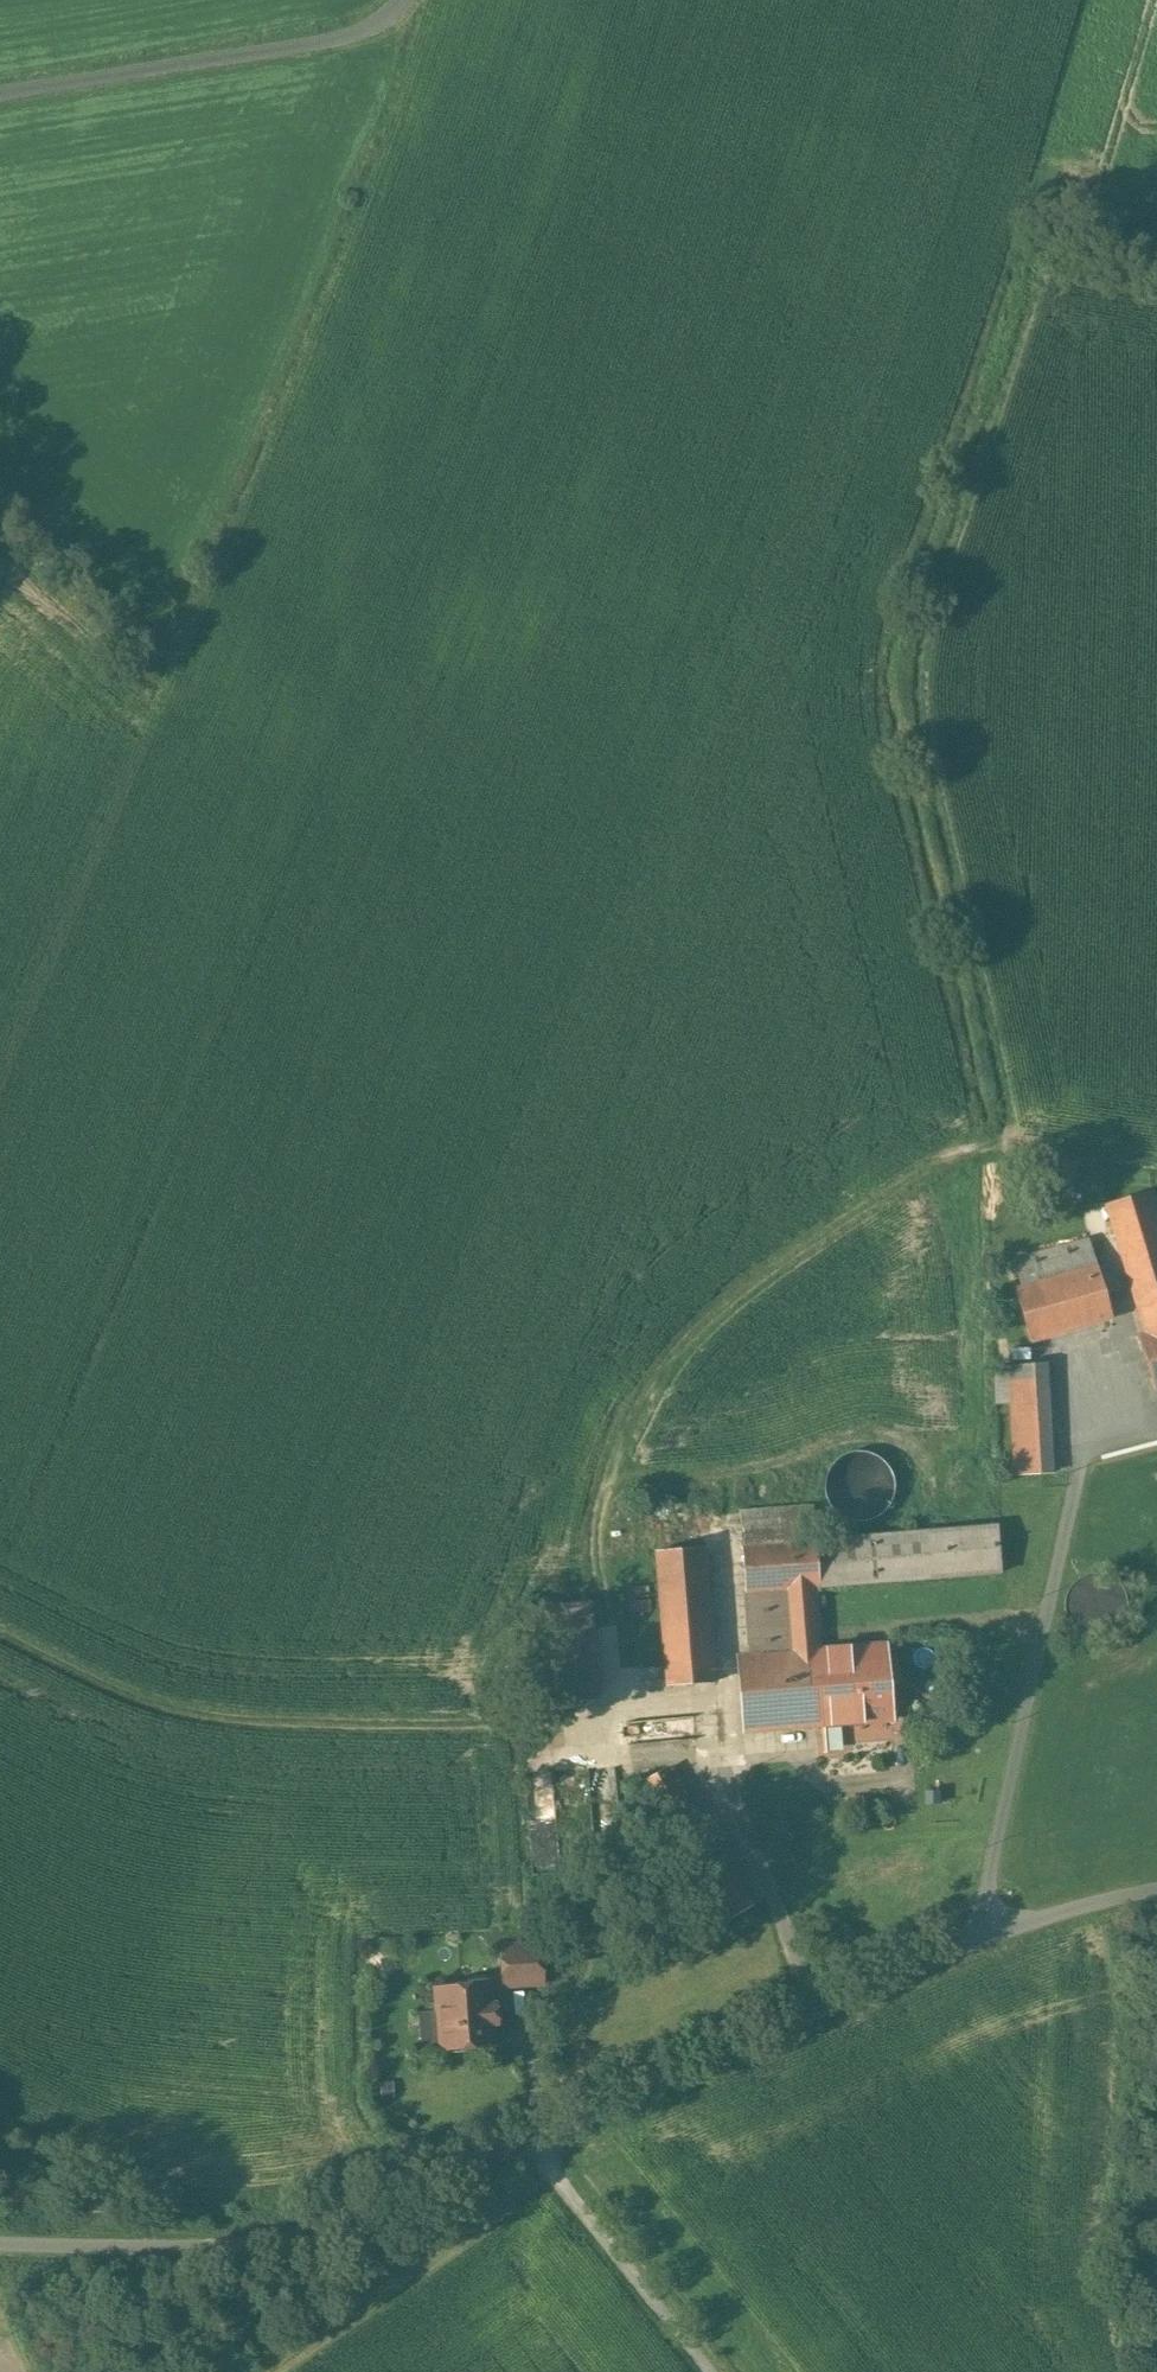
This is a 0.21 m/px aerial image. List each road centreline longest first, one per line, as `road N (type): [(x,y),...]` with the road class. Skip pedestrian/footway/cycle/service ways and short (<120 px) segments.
road 1 (unclassified): [(537,2147),(937,1958),(1038,1920),(1156,1891)]
road 2 (unclassified): [(0,2246),(274,2243),(358,2225),(537,2147)]
road 3 (unclassified): [(0,95),(324,42),(377,24),(404,0)]
road 4 (track): [(562,2179),(531,2189),(272,2371)]
road 5 (unclassified): [(716,2371),(537,2147)]

